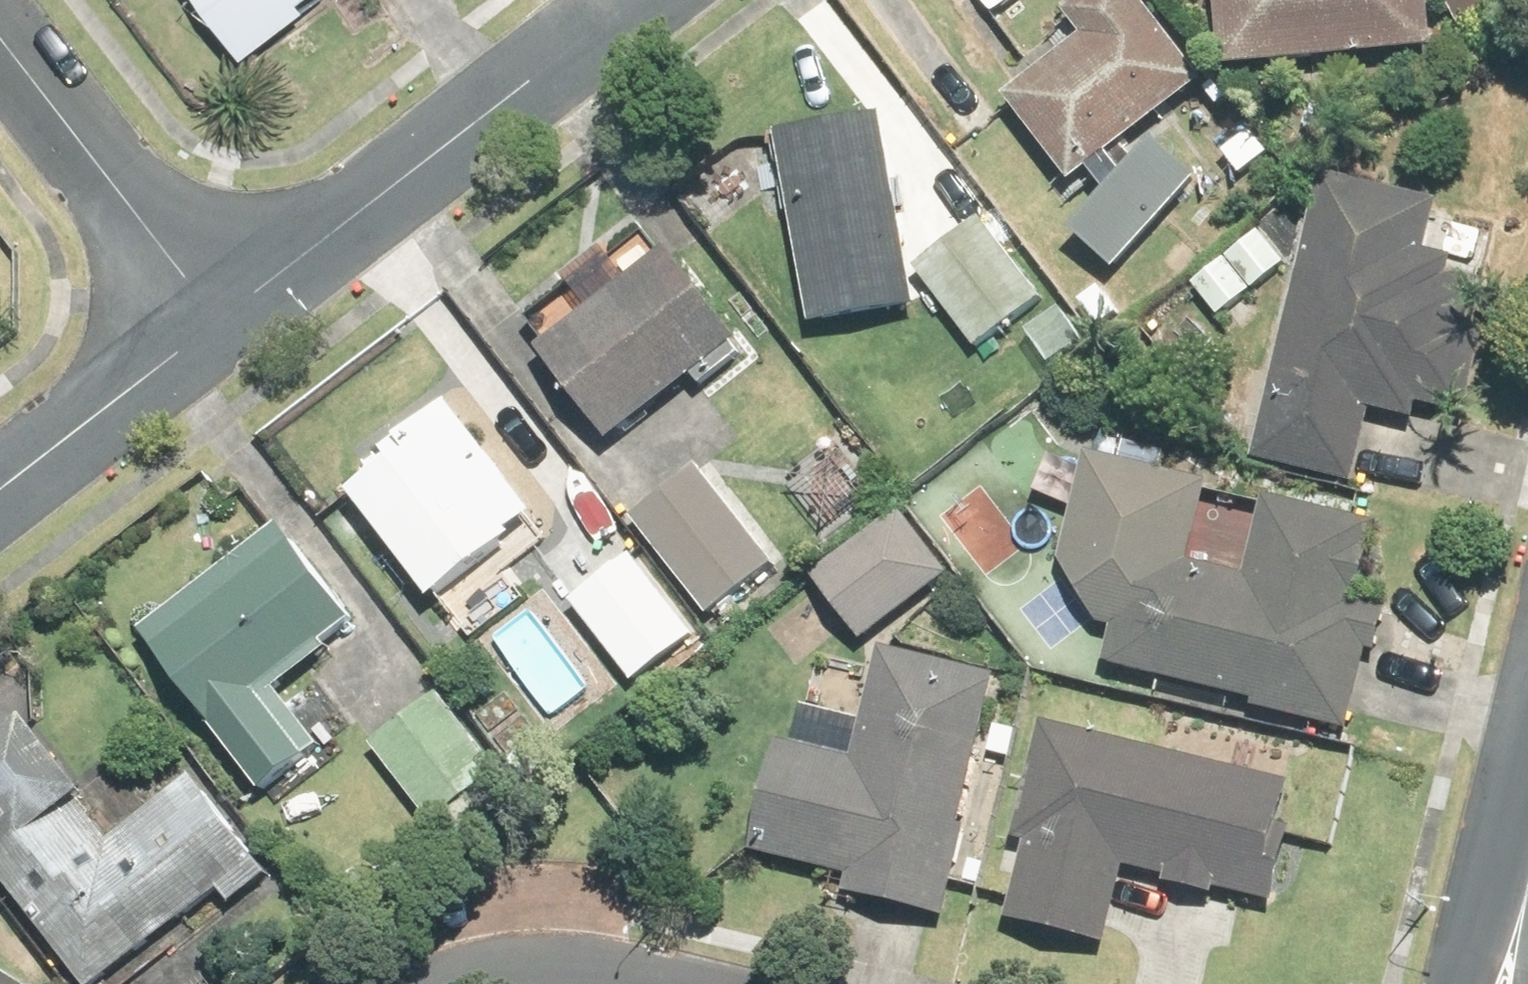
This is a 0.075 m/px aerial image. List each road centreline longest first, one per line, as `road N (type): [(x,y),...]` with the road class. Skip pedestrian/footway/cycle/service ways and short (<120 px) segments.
road 1 (residential): [(628,0),(216,320)]
road 2 (residential): [(0,38),(216,320)]
road 3 (residential): [(216,320),(0,487)]
road 4 (residential): [(486,983),(572,972),(621,983)]

